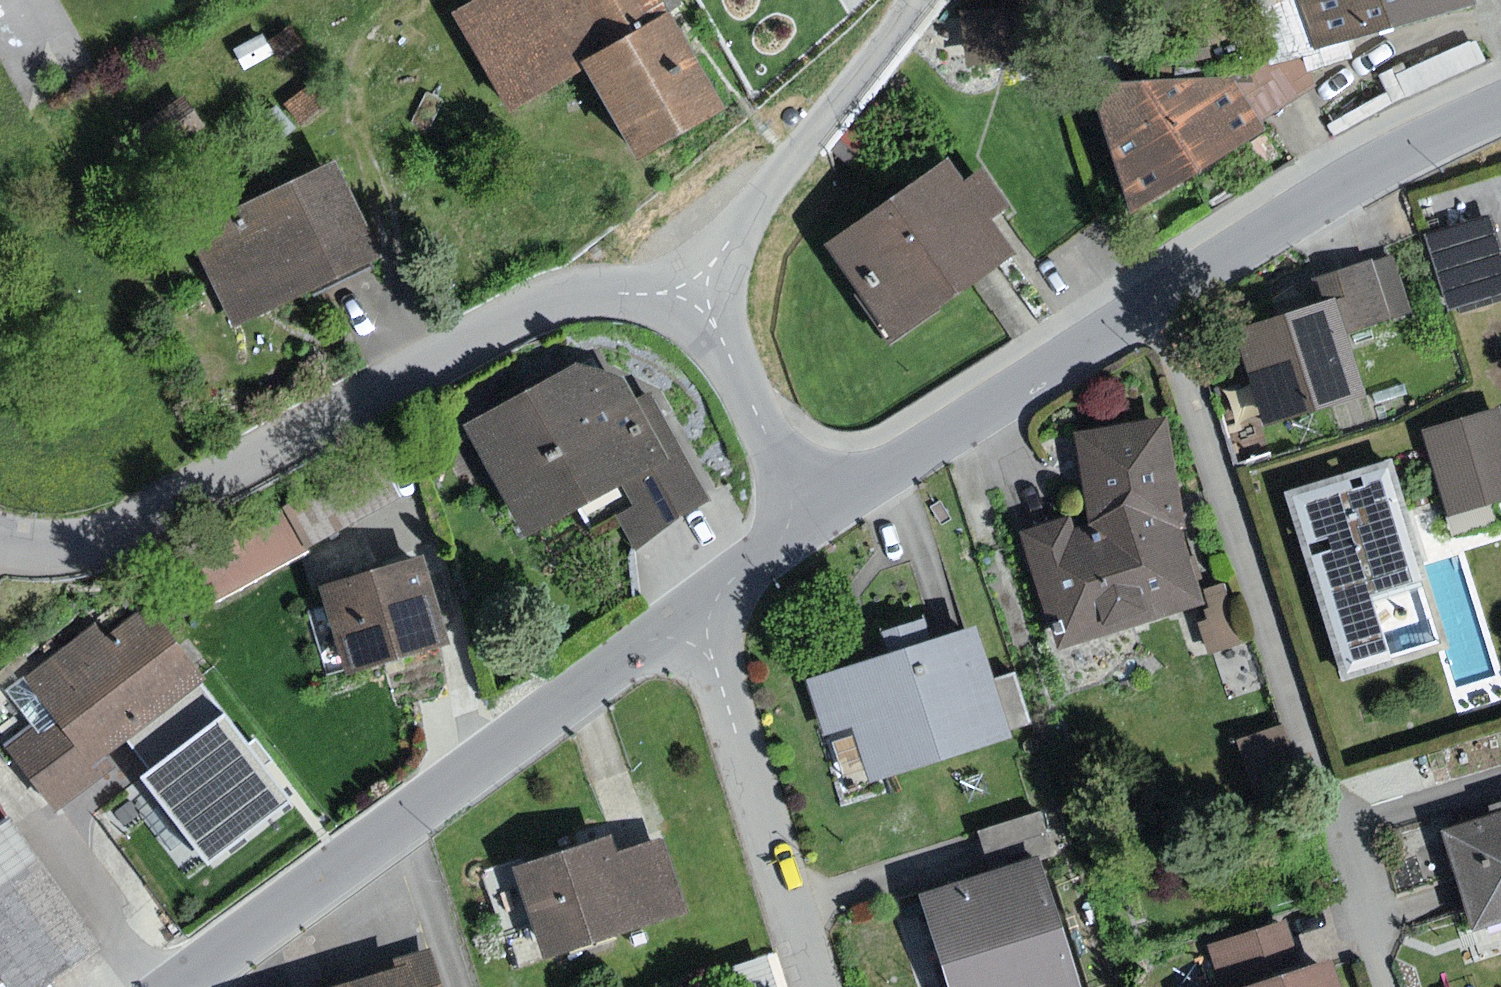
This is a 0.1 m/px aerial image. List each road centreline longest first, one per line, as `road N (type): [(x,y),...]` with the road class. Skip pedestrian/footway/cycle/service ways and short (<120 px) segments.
road 1 (residential): [(0,544),(61,551),(137,529),(541,302),(581,288),(691,288)]
road 2 (residential): [(1386,986),(1158,292)]
road 3 (tertiary): [(690,612),(179,986)]
road 4 (tertiary): [(1158,292),(819,516)]
road 5 (track): [(413,0),(372,52),(360,88),(388,200),(406,377)]
road 6 (residential): [(815,986),(710,653),(690,612)]
road 7 (tertiary): [(1500,102),(1360,171),(1158,292)]
road 8 (residential): [(691,288),(920,0)]
road 9 (unclassified): [(819,516),(691,288)]
road 10 (tertiary): [(819,516),(690,612)]

